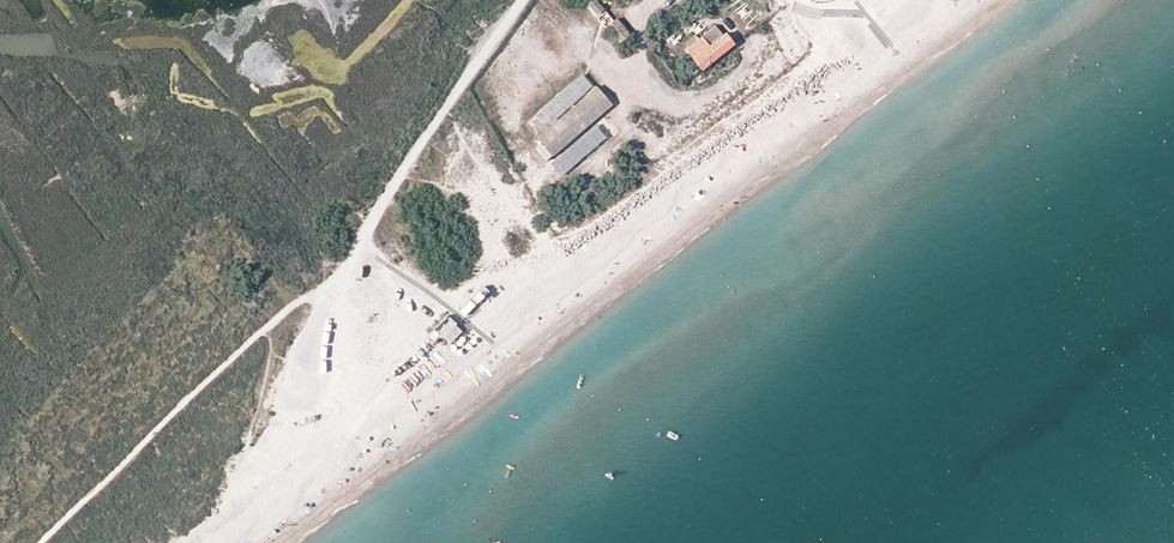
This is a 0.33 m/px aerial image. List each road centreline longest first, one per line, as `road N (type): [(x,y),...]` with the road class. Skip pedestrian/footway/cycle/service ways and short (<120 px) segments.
road 1 (unclassified): [(524,0),(370,221),(316,321)]
road 2 (track): [(329,296),(293,305),(43,542)]
road 3 (unclassified): [(316,321),(291,379),(300,400),(326,382),(321,351)]

